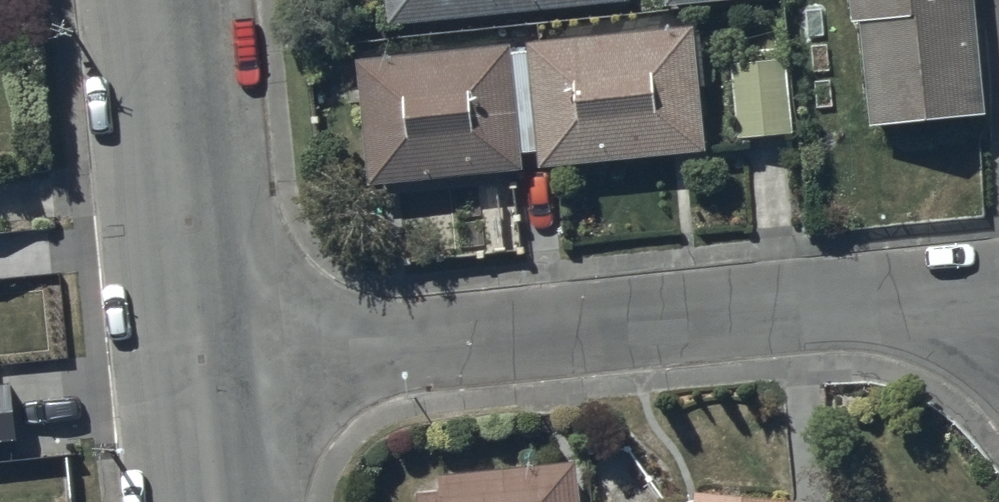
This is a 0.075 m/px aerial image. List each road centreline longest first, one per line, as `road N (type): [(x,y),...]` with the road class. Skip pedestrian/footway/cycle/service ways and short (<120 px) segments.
road 1 (residential): [(198,369),(840,304),(952,308),(998,319)]
road 2 (residential): [(198,369),(163,0)]
road 3 (residential): [(212,501),(198,369)]

